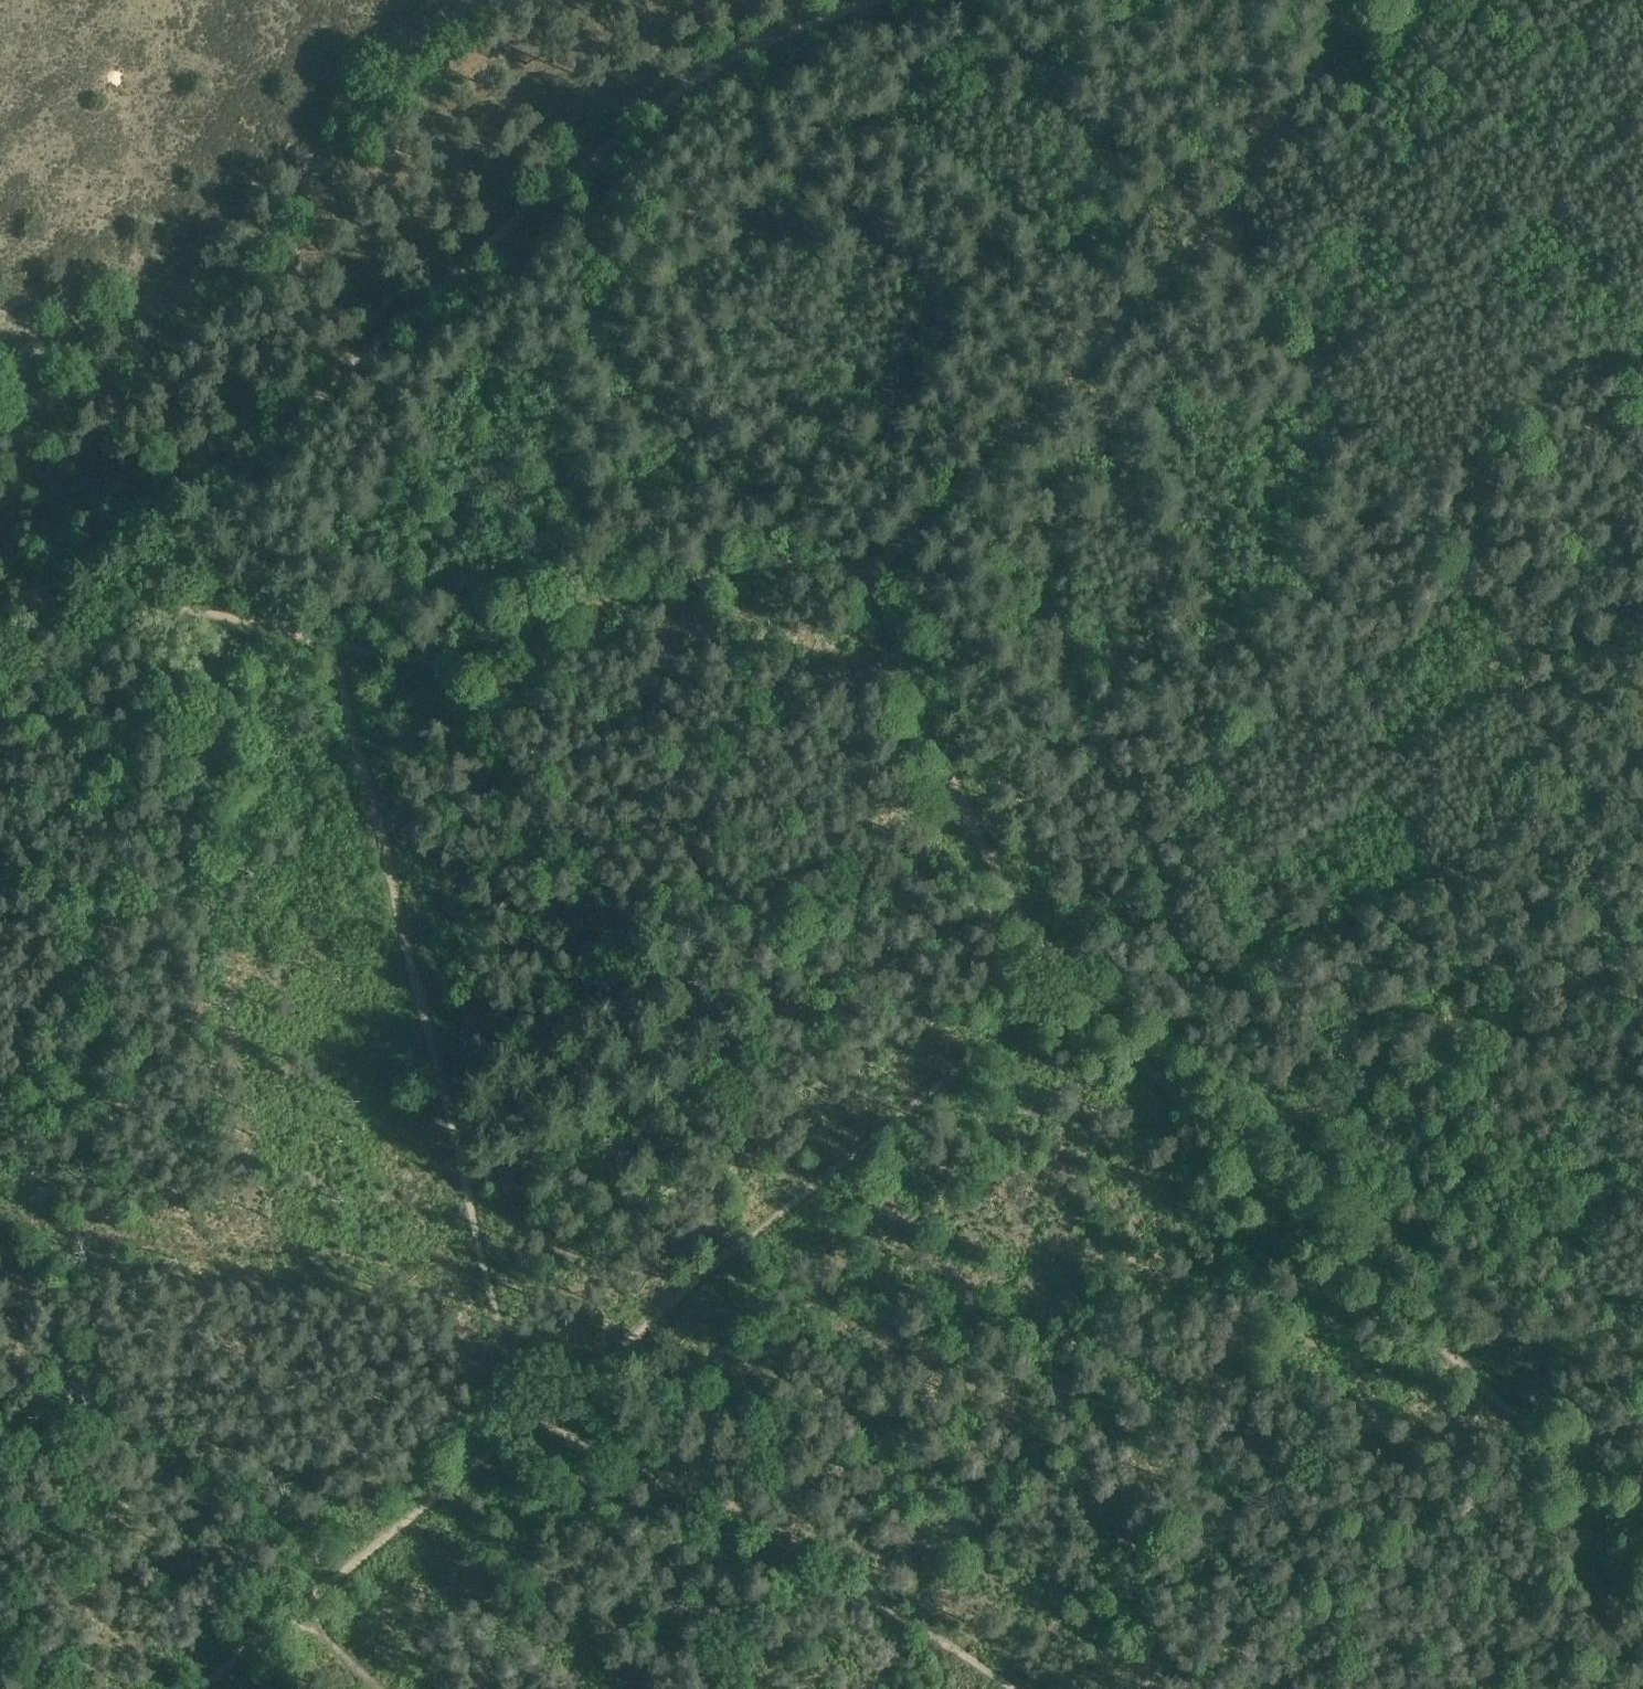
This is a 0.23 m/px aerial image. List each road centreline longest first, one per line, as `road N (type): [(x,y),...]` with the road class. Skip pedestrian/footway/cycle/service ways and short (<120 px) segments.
road 1 (track): [(204,1688),(532,1419)]

